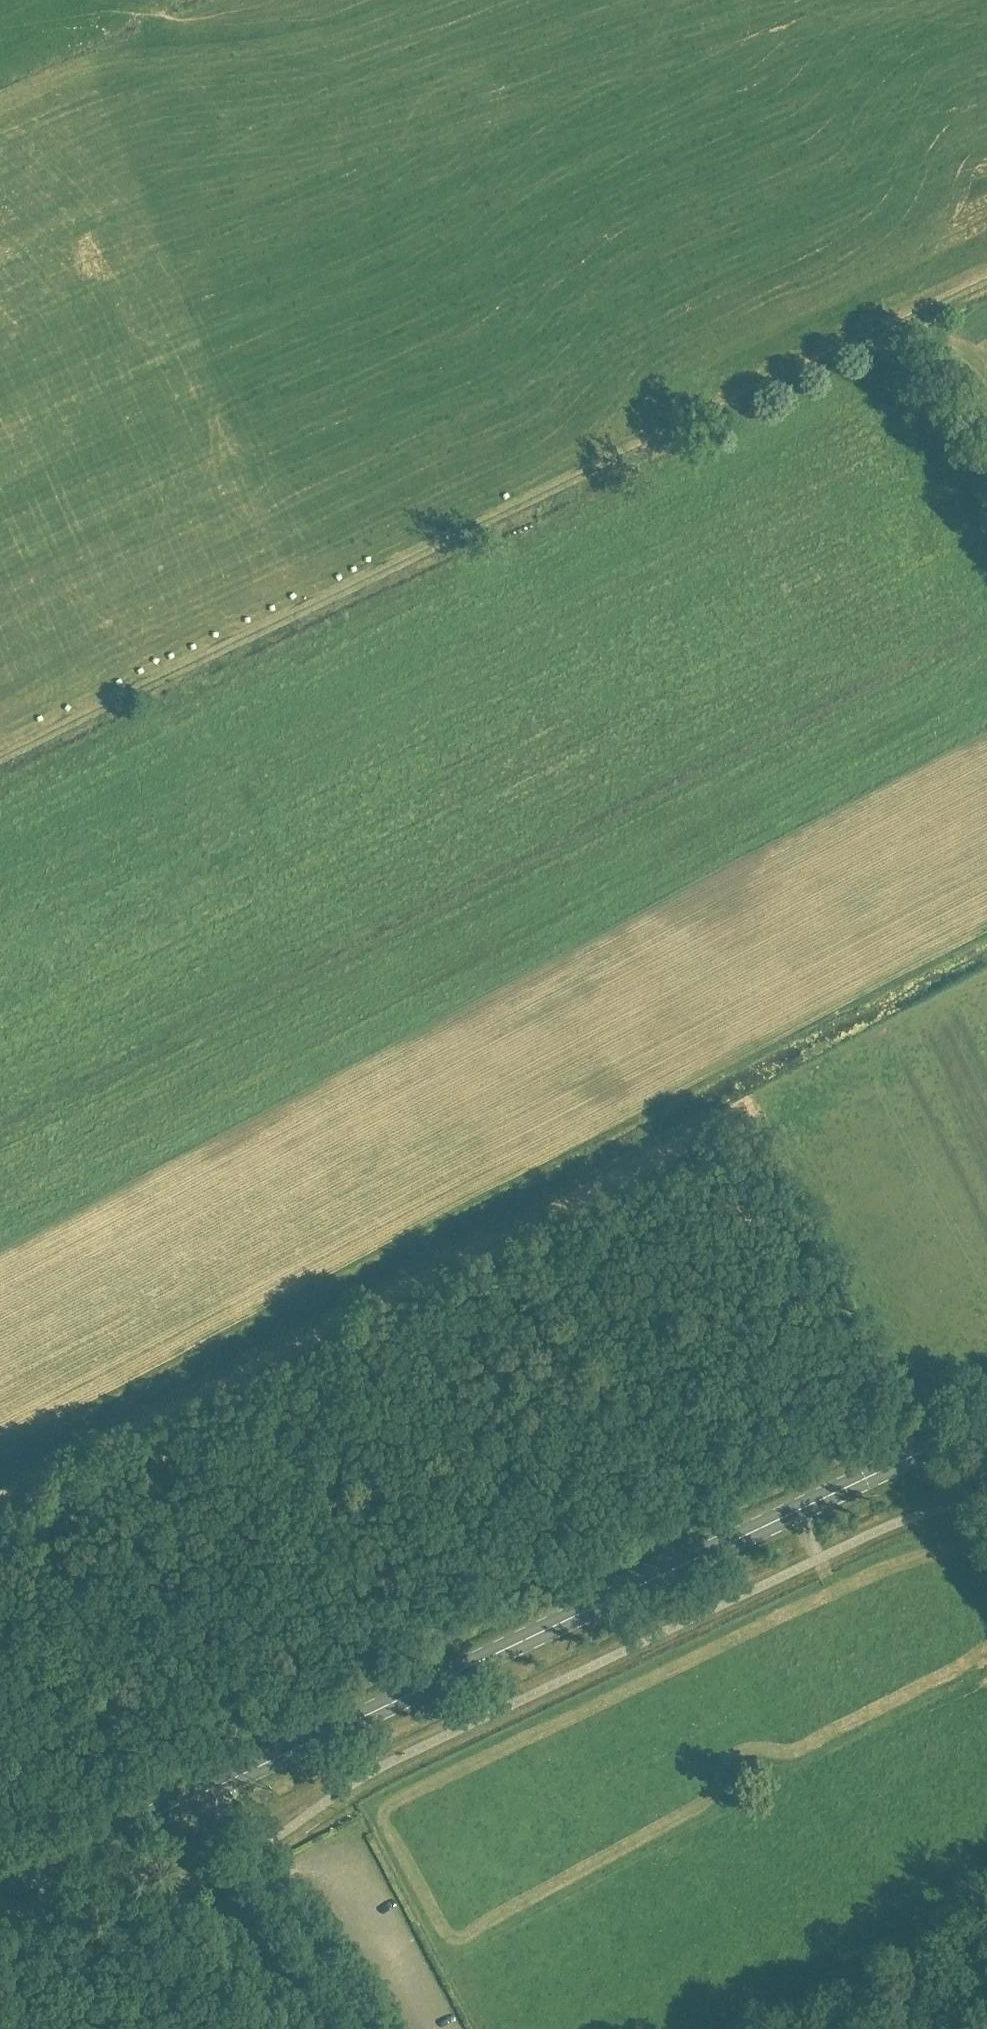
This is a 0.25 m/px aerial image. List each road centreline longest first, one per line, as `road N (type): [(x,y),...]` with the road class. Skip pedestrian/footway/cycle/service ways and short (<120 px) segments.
road 1 (secondary): [(986,1420),(204,1791)]
road 2 (unclassified): [(377,2028),(204,1791)]
road 3 (secondary): [(204,1791),(0,1888)]

